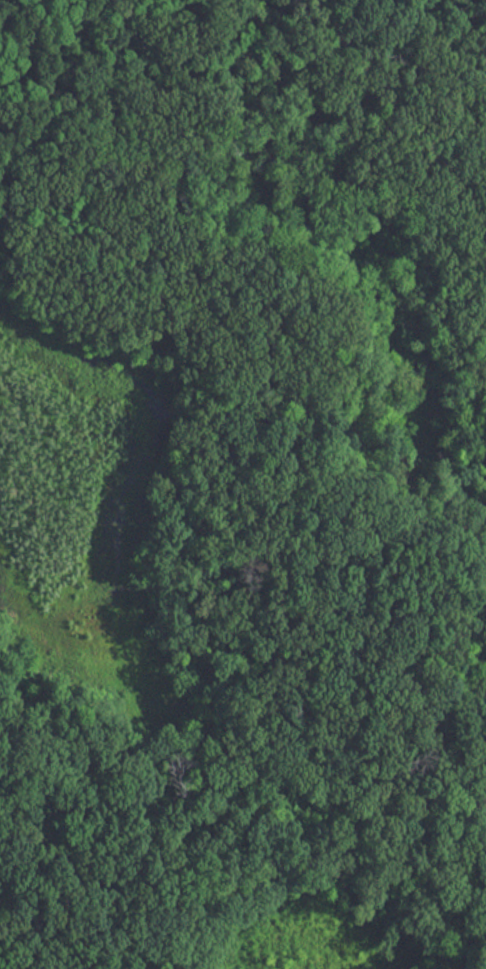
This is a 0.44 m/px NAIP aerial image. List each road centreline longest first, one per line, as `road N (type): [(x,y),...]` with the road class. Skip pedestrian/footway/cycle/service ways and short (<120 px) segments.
road 1 (residential): [(485,309),(462,249),(445,167),(317,0)]

